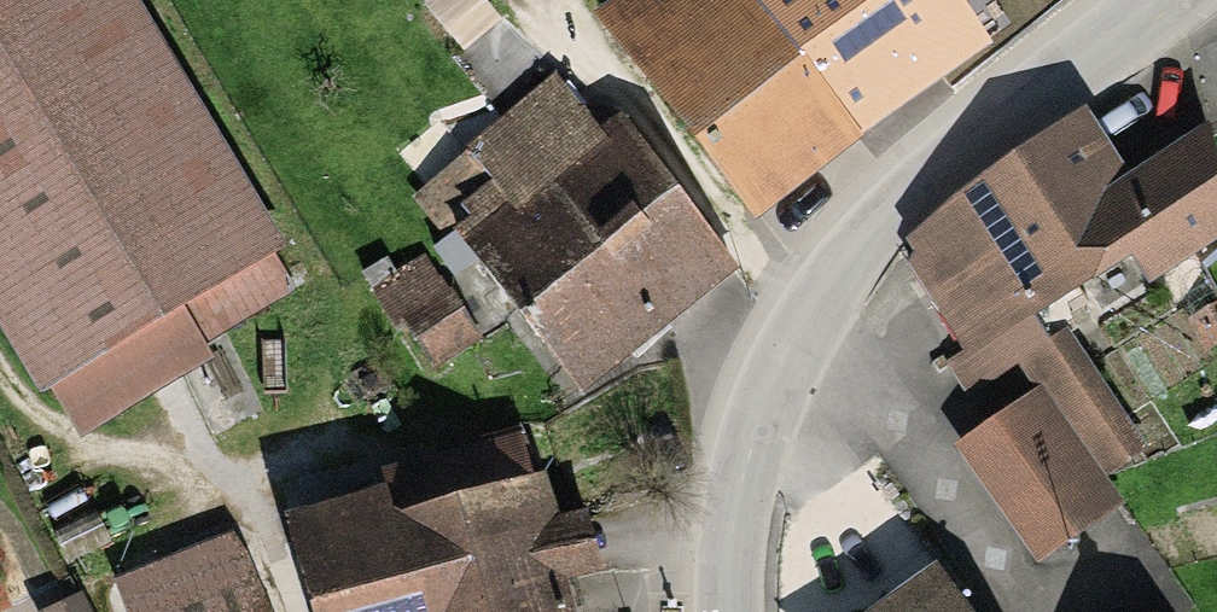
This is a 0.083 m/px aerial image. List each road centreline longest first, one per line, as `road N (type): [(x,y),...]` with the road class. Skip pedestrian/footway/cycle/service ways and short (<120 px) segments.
road 1 (tertiary): [(732,611),(735,512),(789,351),(898,208),(1044,82),(1161,0)]

